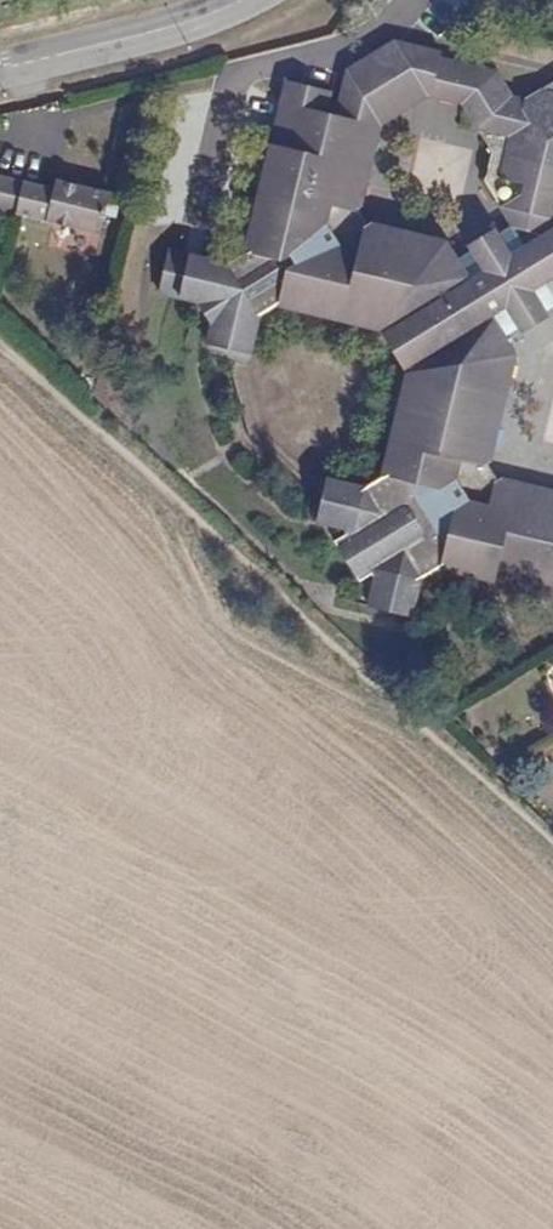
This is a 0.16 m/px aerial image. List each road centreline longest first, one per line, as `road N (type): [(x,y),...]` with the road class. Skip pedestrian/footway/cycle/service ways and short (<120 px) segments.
road 1 (residential): [(255,0),(226,18),(0,76)]

